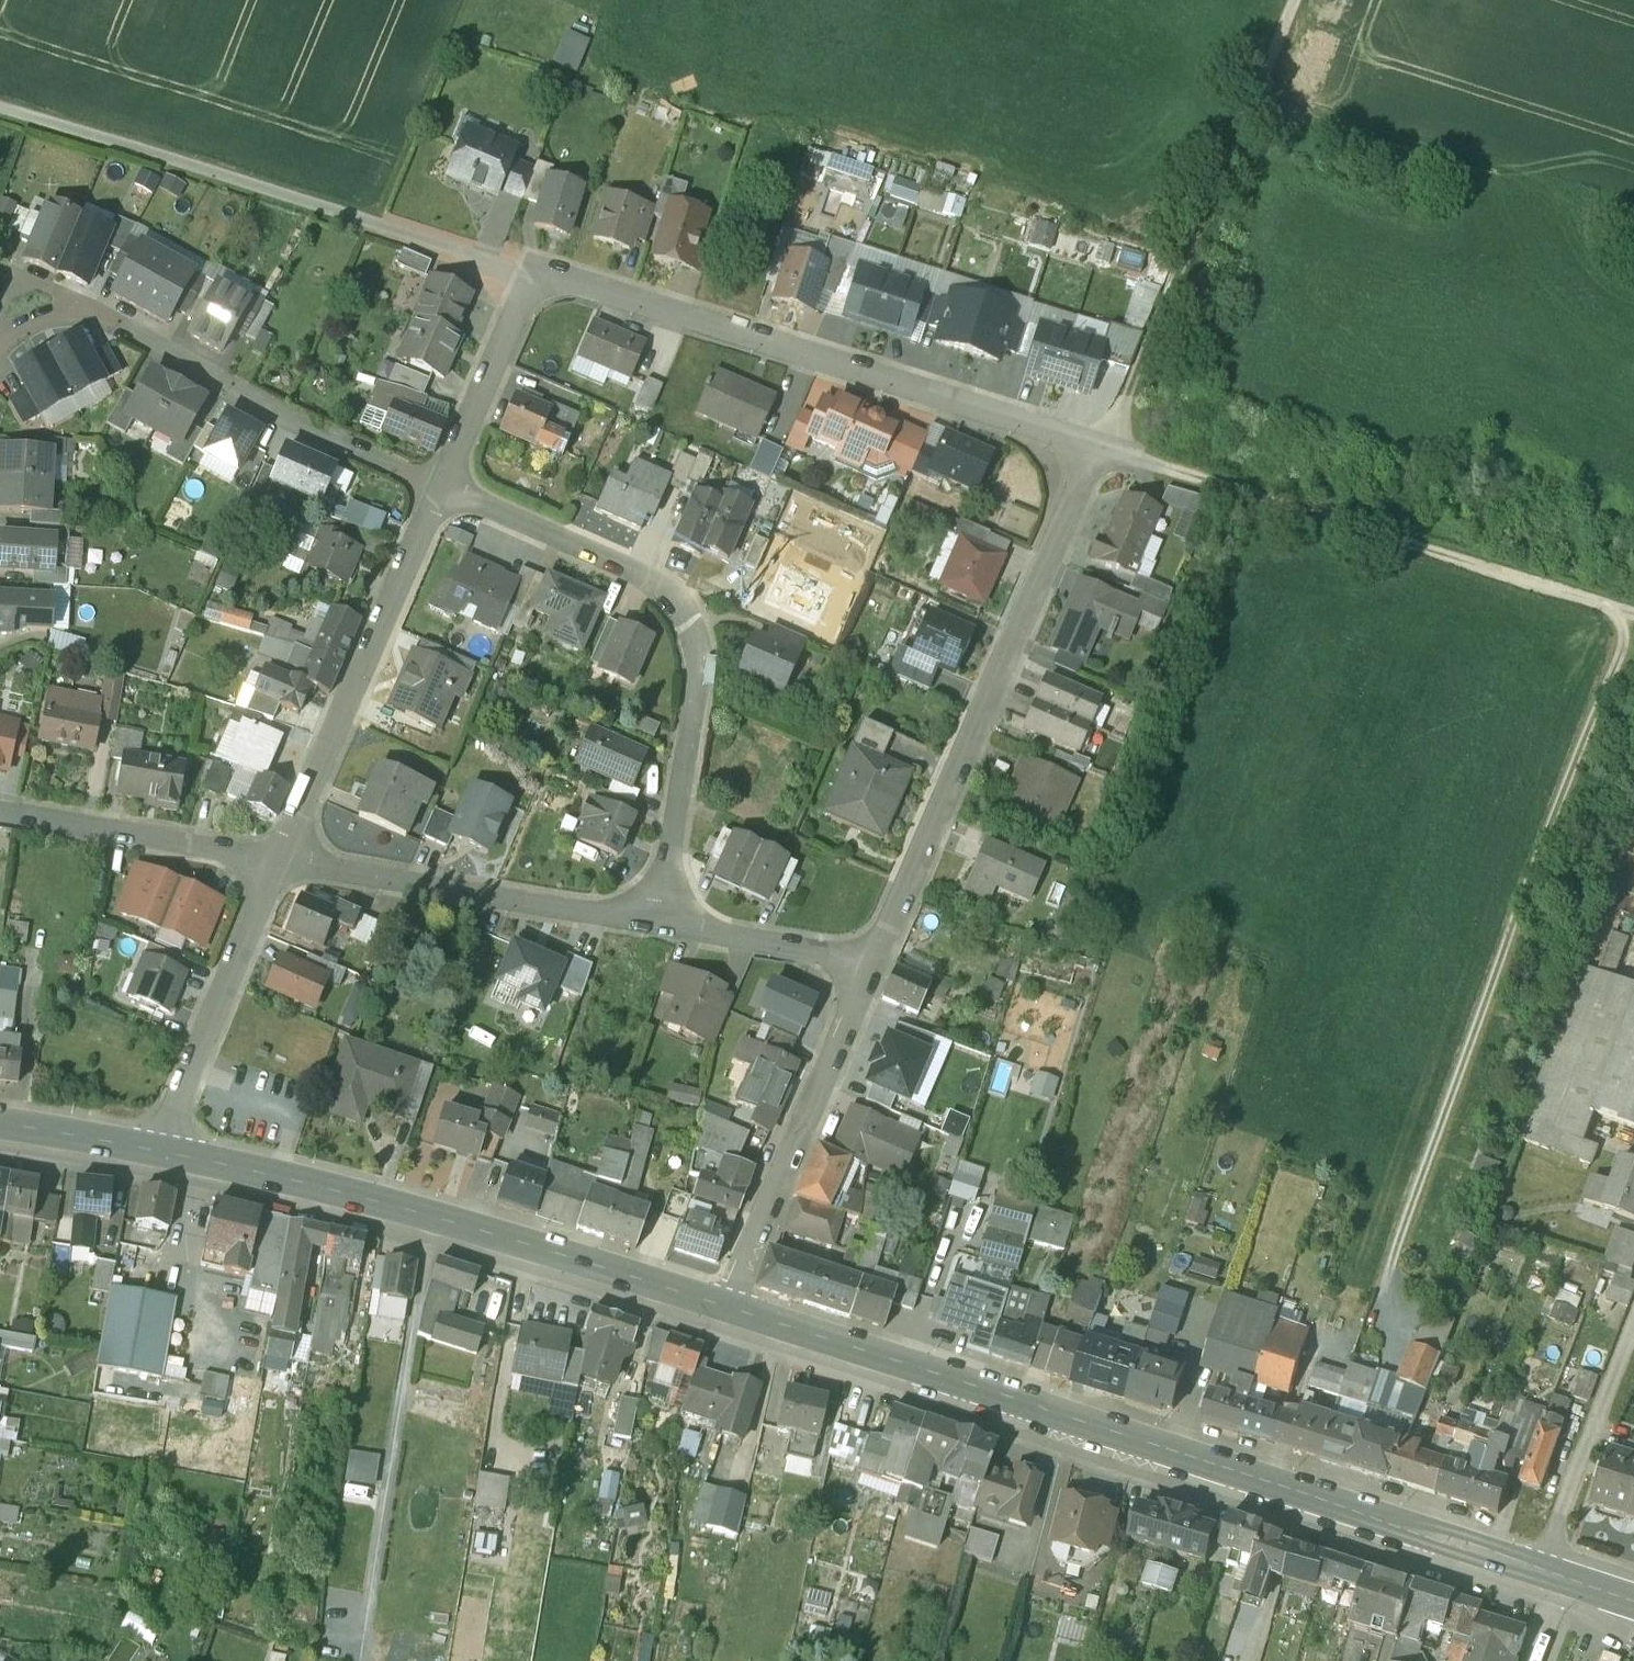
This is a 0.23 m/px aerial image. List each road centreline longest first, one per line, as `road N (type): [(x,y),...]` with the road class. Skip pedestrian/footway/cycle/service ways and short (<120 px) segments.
road 1 (residential): [(866,964),(1094,447),(535,271)]
road 2 (secondary): [(1633,1604),(725,1305)]
road 3 (track): [(1633,620),(1440,1118),(1384,1291)]
road 4 (residential): [(657,923),(698,698),(700,649),(685,608),(650,580),(445,489)]
road 5 (secondary): [(725,1305),(330,1188),(164,1153)]
road 6 (track): [(1094,447),(1633,613)]
road 7 (track): [(1296,0),(1178,270),(1111,450)]
road 8 (track): [(1253,101),(1344,139),(1483,181),(1587,285),(1633,309)]
road 9 (residential): [(445,489),(270,413),(95,311),(69,311)]
road 10 (residential): [(445,489),(278,859)]
road 11 (track): [(385,222),(0,107)]
road 12 (residential): [(278,859),(657,923)]
road 13 (residential): [(725,1305),(866,964)]
road 14 (residential): [(278,859),(164,1153)]
road 15 (residential): [(0,813),(278,859)]
road 16 (residential): [(535,271),(445,489)]
road 17 (residential): [(657,923),(866,964)]
road 18 (secondary): [(164,1153),(0,1124)]
road 19 (residential): [(535,271),(385,222)]

